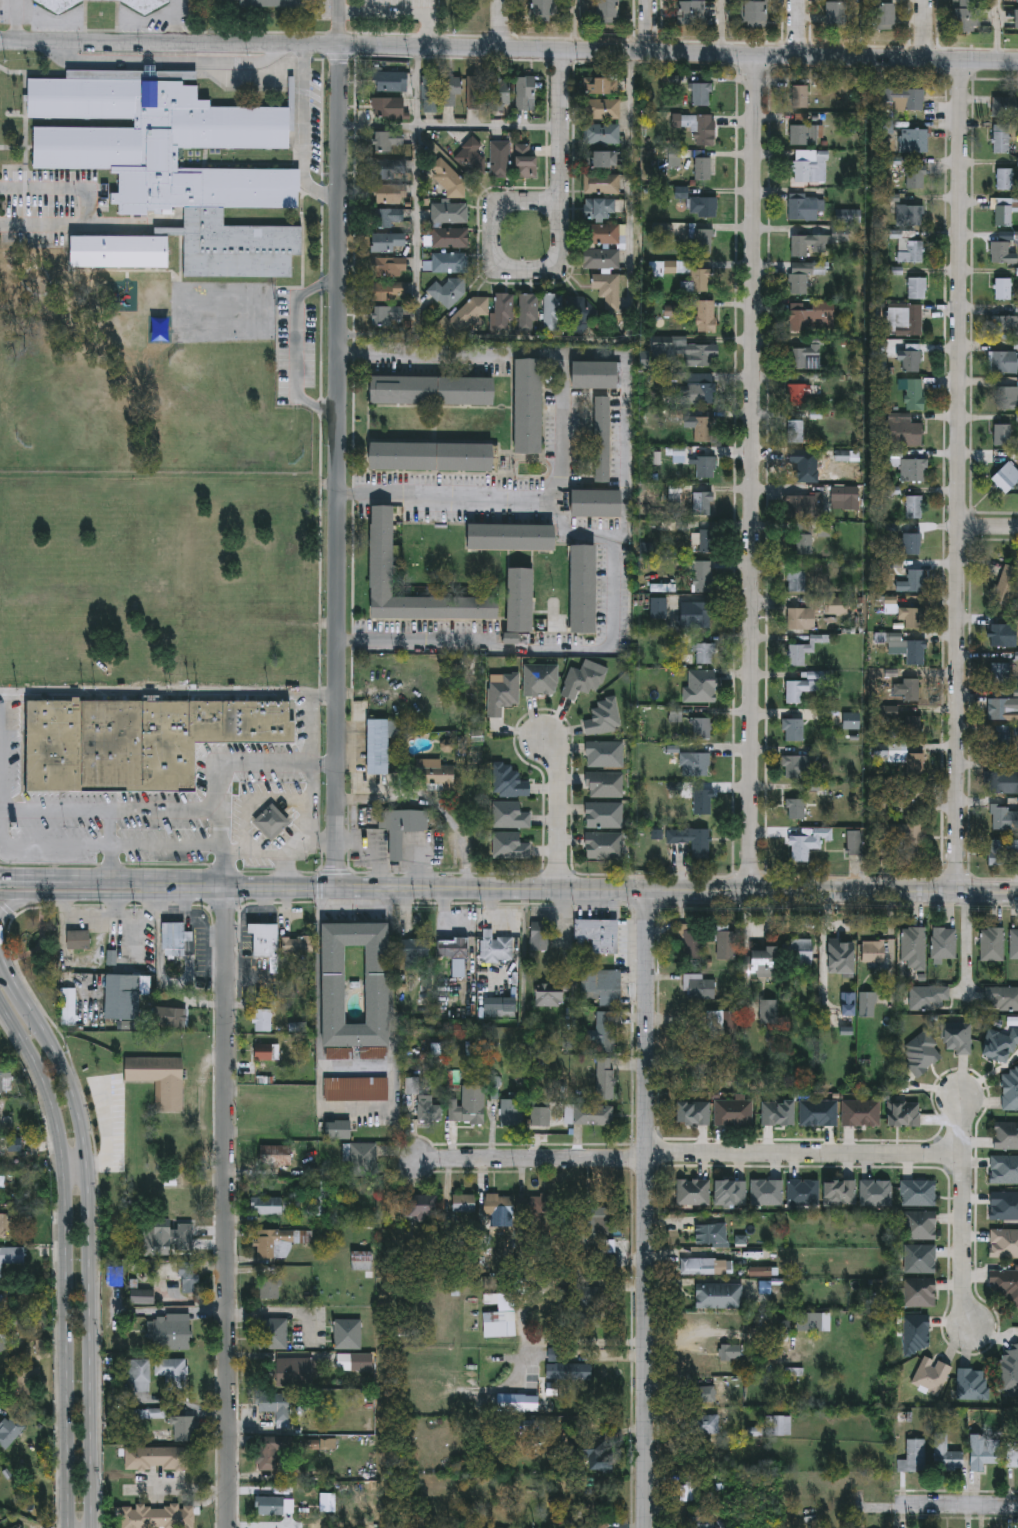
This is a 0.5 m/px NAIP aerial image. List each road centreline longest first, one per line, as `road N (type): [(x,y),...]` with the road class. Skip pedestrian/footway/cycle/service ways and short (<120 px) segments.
road 1 (tertiary): [(1017,62),(0,41)]
road 2 (residential): [(342,46),(337,889)]
road 3 (residential): [(757,54),(752,892)]
road 4 (residential): [(963,60),(956,893)]
road 5 (tertiary): [(1017,893),(337,889)]
road 6 (residential): [(226,888),(230,1527)]
road 7 (residential): [(648,891),(645,1527)]
road 8 (primary): [(95,1527),(93,1196),(85,1125),(66,1058),(24,997)]
road 9 (primary): [(0,1004),(44,1080),(58,1126),(67,1194),(71,1527)]
road 10 (residential): [(563,50),(560,261),(549,269),(497,262),(497,212),(506,203),(559,203)]
road 11 (residential): [(647,1152),(961,1154)]
road 12 (residential): [(647,1160),(416,1161)]
road 13 (residential): [(962,1097),(963,1325)]
road 14 (tertiary): [(337,889),(150,888)]
road 15 (residential): [(558,890),(558,755),(540,733)]
road 16 (tertiary): [(0,894),(141,897),(150,888)]
road 17 (tertiary): [(150,888),(137,879),(0,876)]
road 18 (residential): [(1017,1505),(897,1505)]

